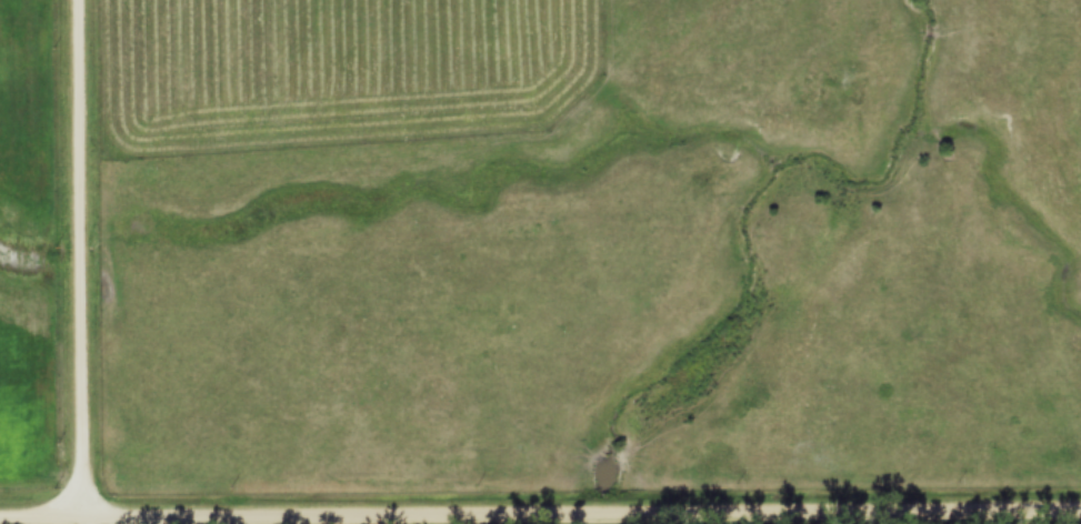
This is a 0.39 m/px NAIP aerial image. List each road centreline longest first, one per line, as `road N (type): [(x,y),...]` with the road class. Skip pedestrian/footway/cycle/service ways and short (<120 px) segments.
road 1 (residential): [(1080,518),(81,522)]
road 2 (tertiary): [(81,522),(75,0)]

